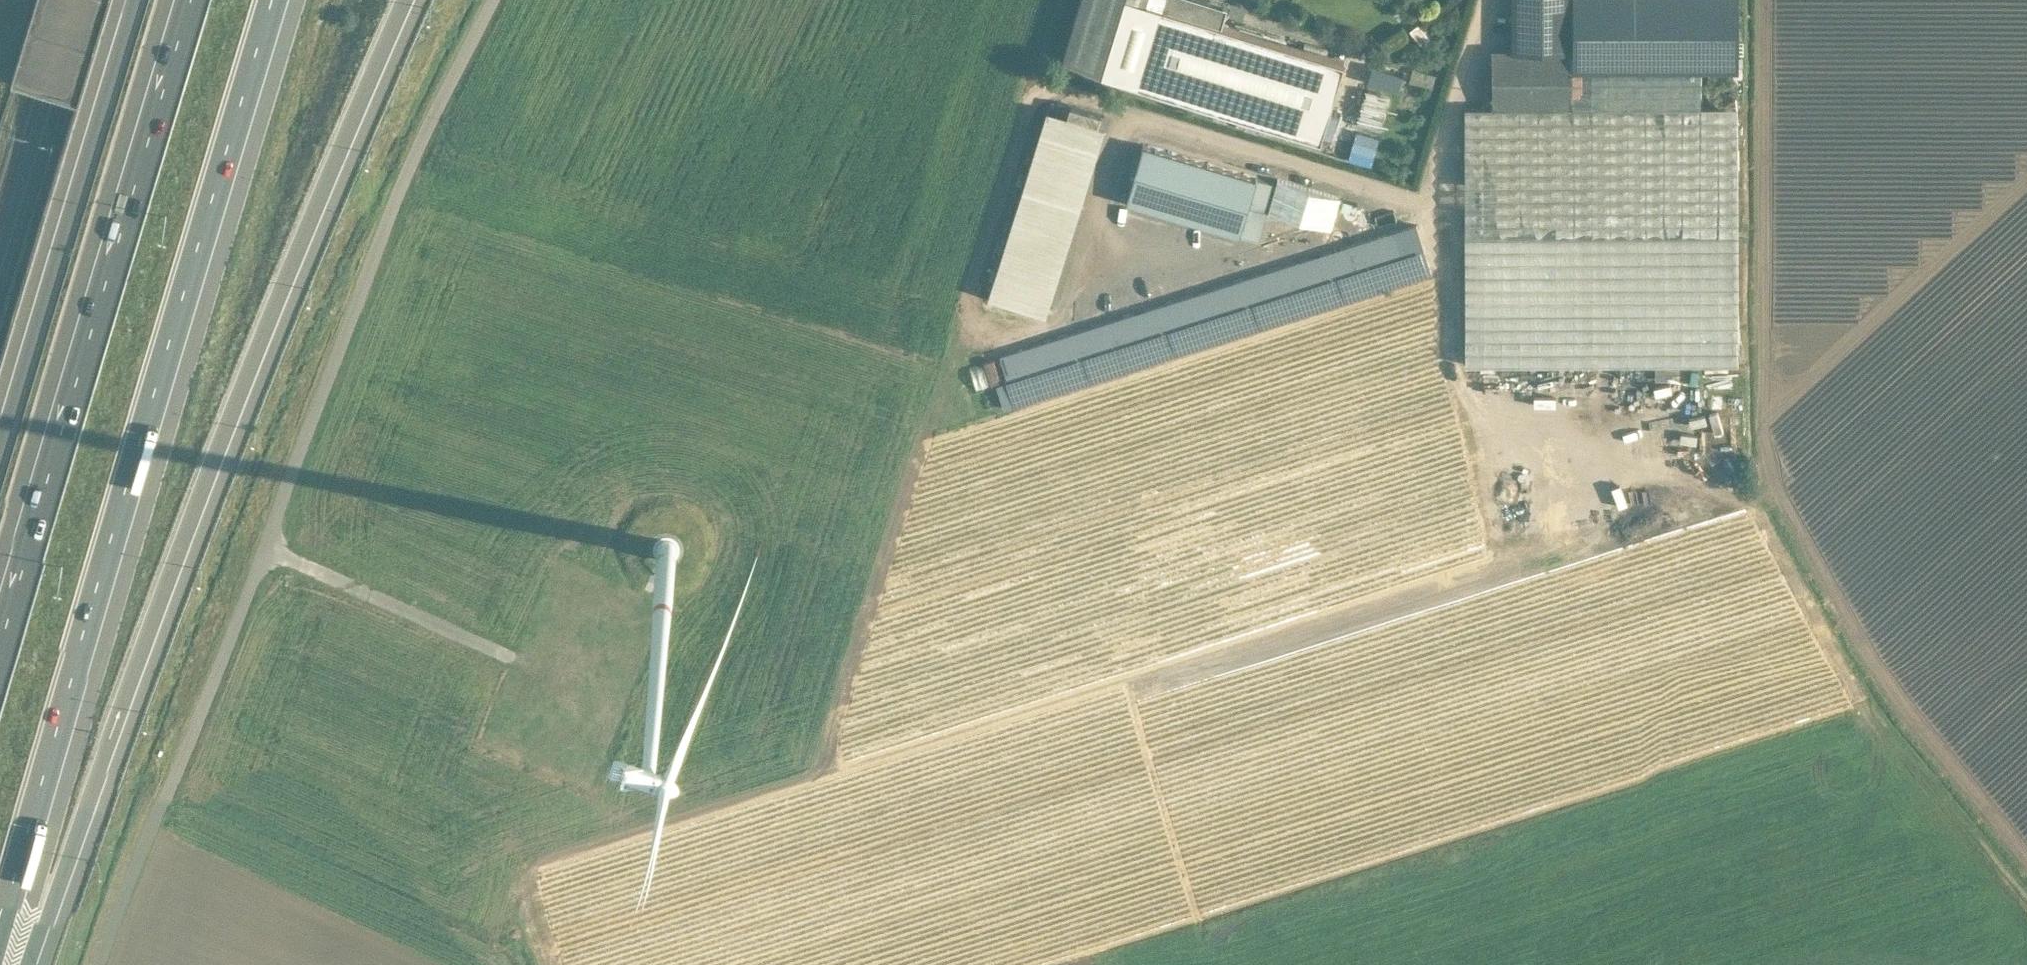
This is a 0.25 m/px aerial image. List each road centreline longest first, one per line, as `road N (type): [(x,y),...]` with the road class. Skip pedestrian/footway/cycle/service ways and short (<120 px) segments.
road 1 (unclassified): [(103,964),(422,125),(489,0)]
road 2 (motorway): [(28,964),(355,96),(400,0)]
road 3 (motorway): [(0,925),(273,0)]
road 4 (motorway): [(182,0),(0,613)]
road 5 (motorway): [(132,0),(0,434)]

